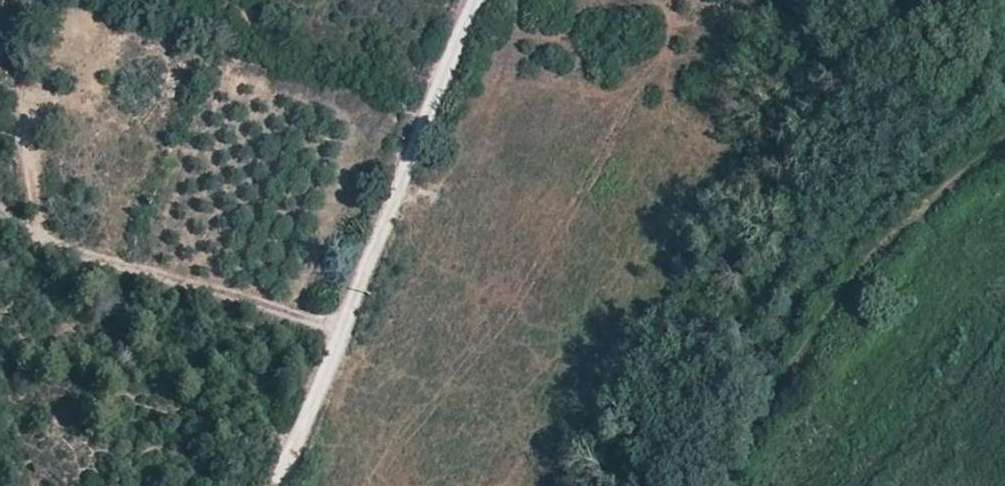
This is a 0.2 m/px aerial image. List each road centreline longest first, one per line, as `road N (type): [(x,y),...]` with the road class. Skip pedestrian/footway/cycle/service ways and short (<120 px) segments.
road 1 (track): [(476,0),(282,485)]

